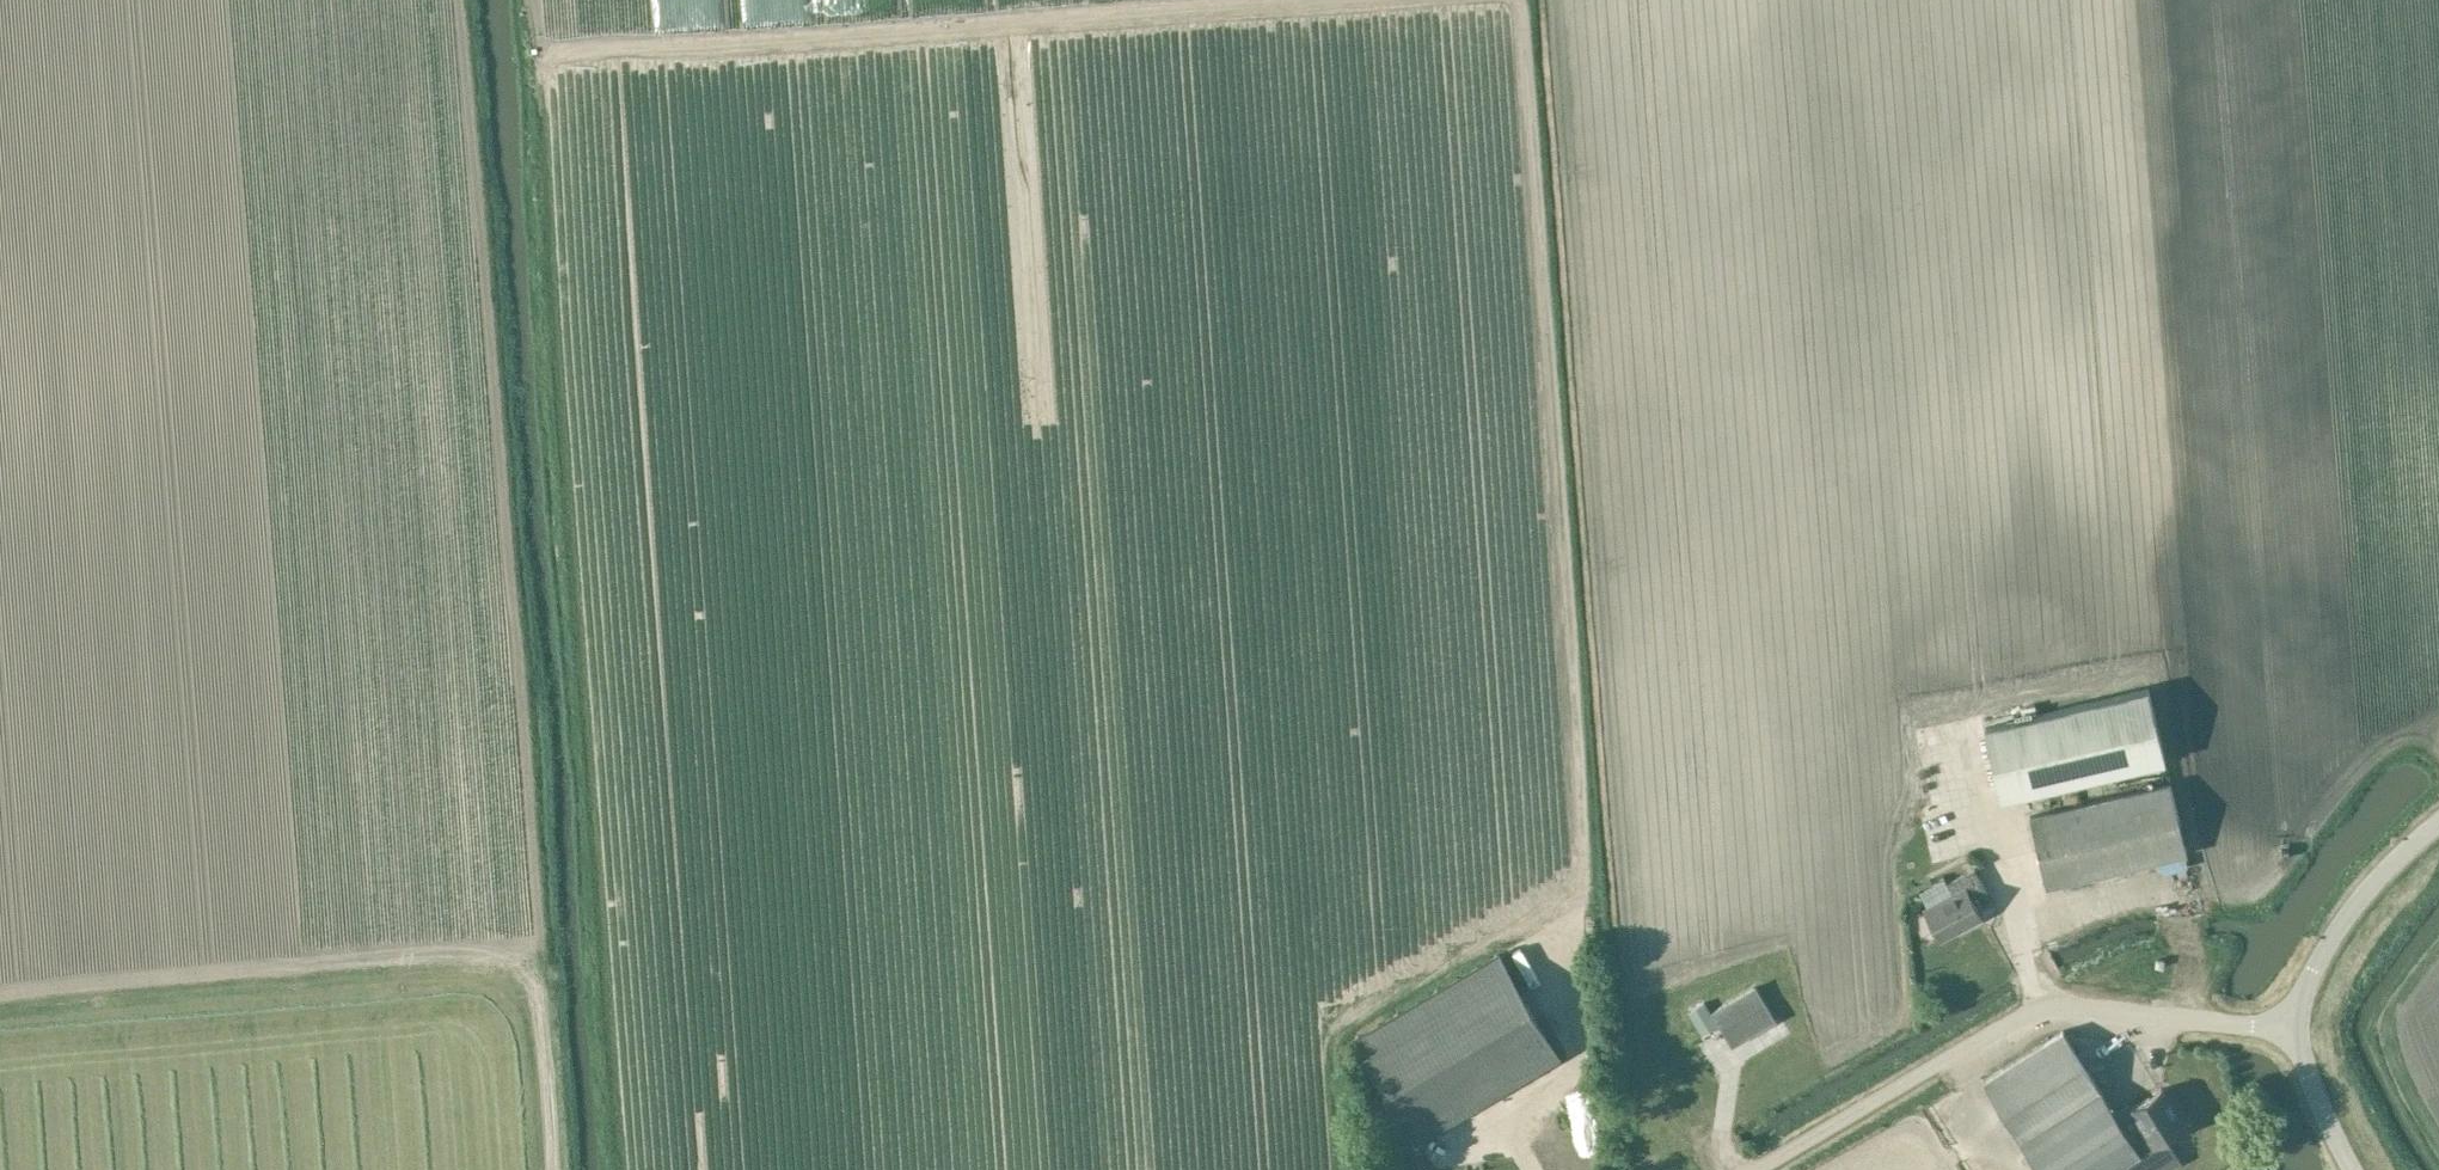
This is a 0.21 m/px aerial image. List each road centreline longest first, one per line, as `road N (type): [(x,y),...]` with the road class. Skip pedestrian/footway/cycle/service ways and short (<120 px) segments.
road 1 (unclassified): [(1748,1169),(2012,1012),(2157,1029),(2291,1029)]
road 2 (unclassified): [(2291,1029),(2364,886),(2438,820)]
road 3 (track): [(526,980),(546,1169)]
road 4 (unclassified): [(2346,1169),(2318,1118),(2291,1029)]

